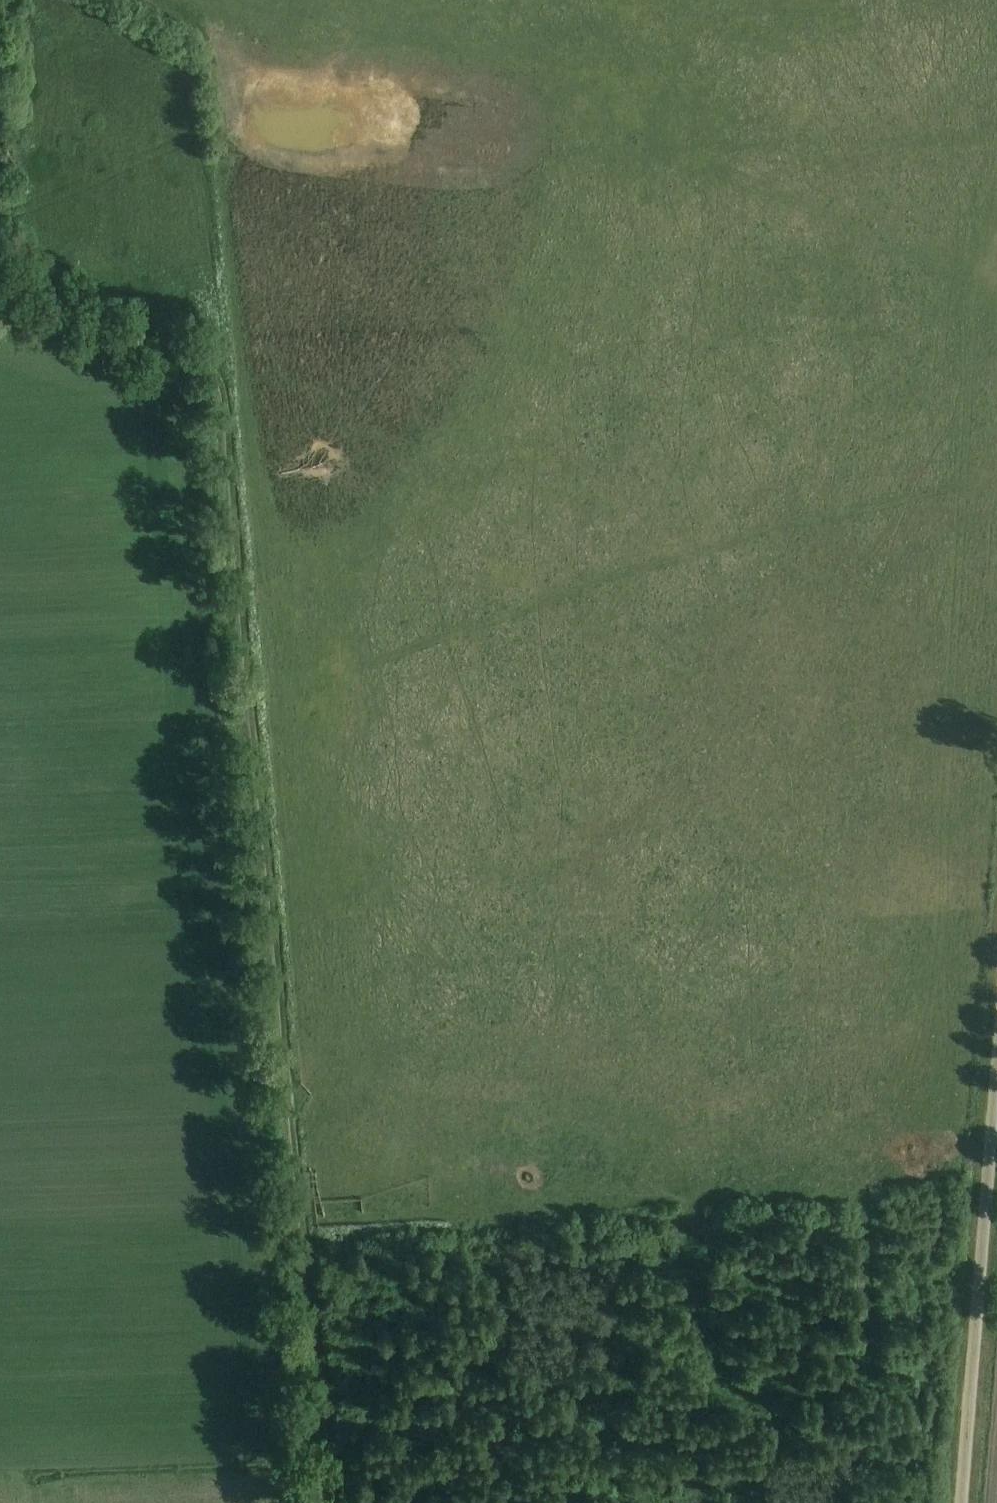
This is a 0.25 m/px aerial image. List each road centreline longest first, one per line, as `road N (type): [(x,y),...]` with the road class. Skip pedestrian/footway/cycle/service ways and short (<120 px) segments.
road 1 (track): [(0,290),(197,358),(217,372),(274,859),(329,1502)]
road 2 (unclassified): [(963,1502),(996,1103)]

